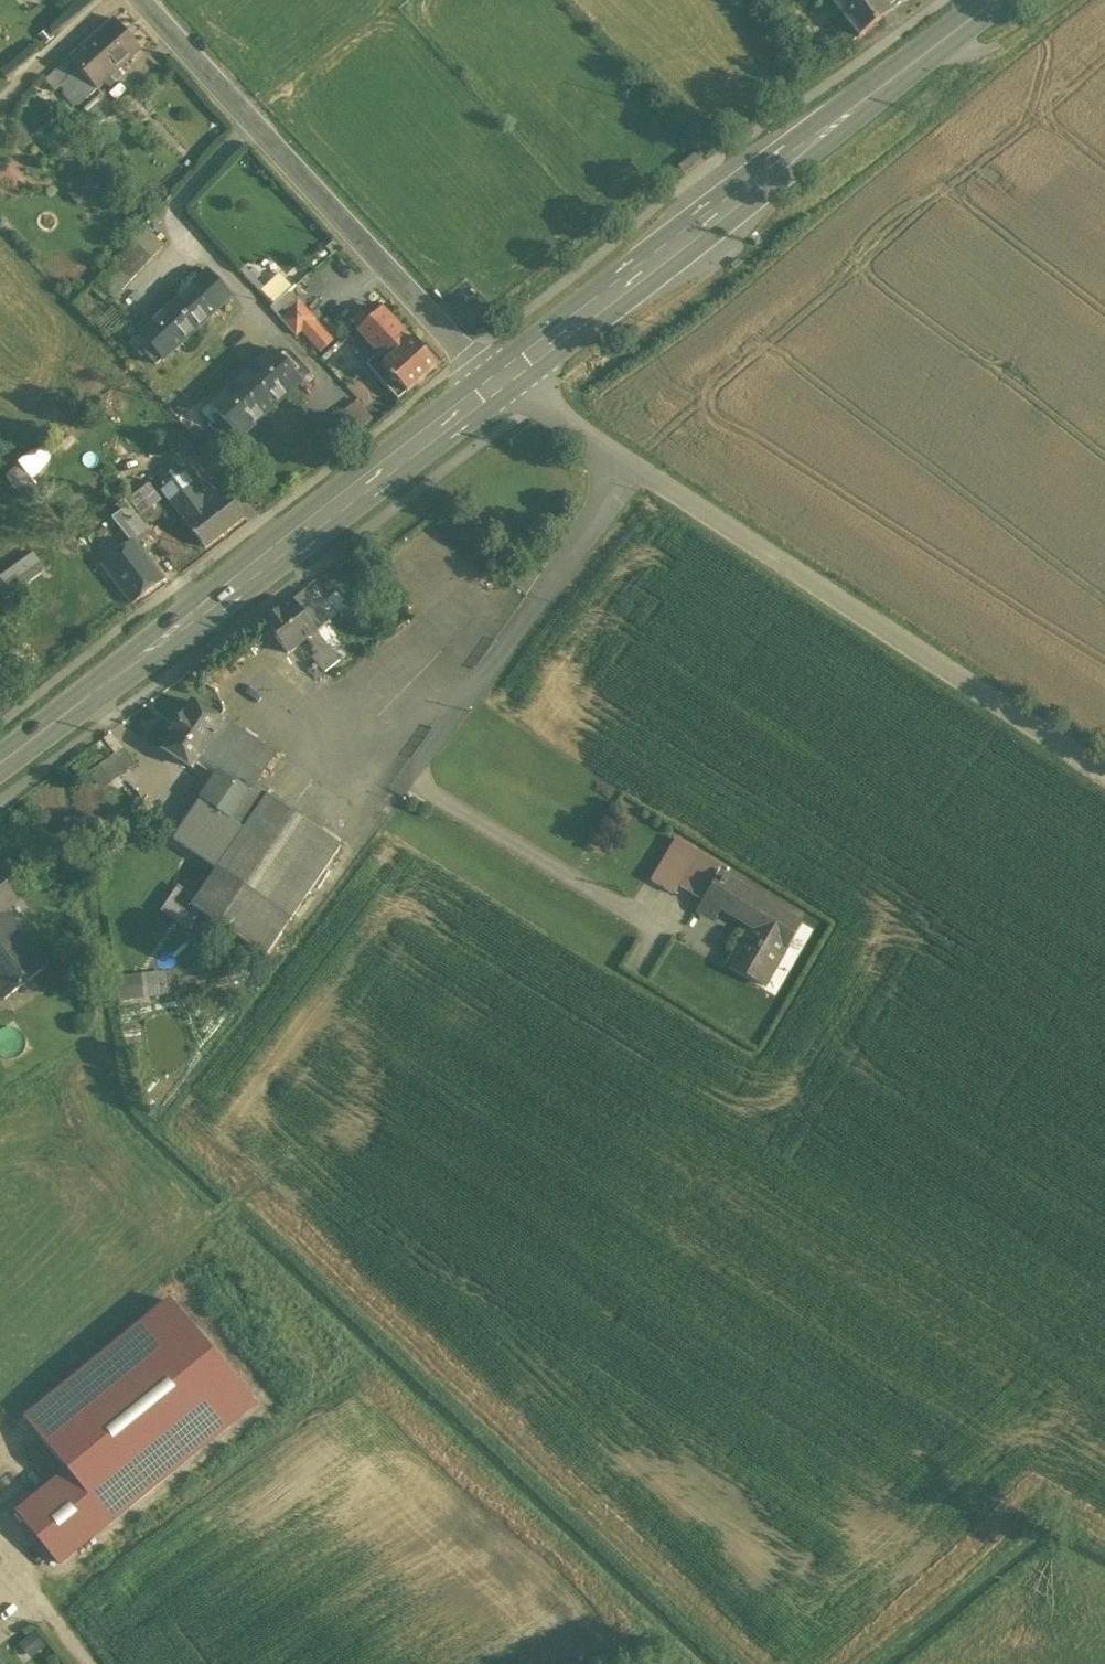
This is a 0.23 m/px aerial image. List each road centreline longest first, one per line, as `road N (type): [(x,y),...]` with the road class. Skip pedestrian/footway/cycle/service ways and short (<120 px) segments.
road 1 (unclassified): [(503,381),(1104,774)]
road 2 (primary): [(0,765),(503,381)]
road 3 (primary): [(503,381),(997,0)]
road 4 (tertiary): [(503,381),(468,356),(143,0)]

